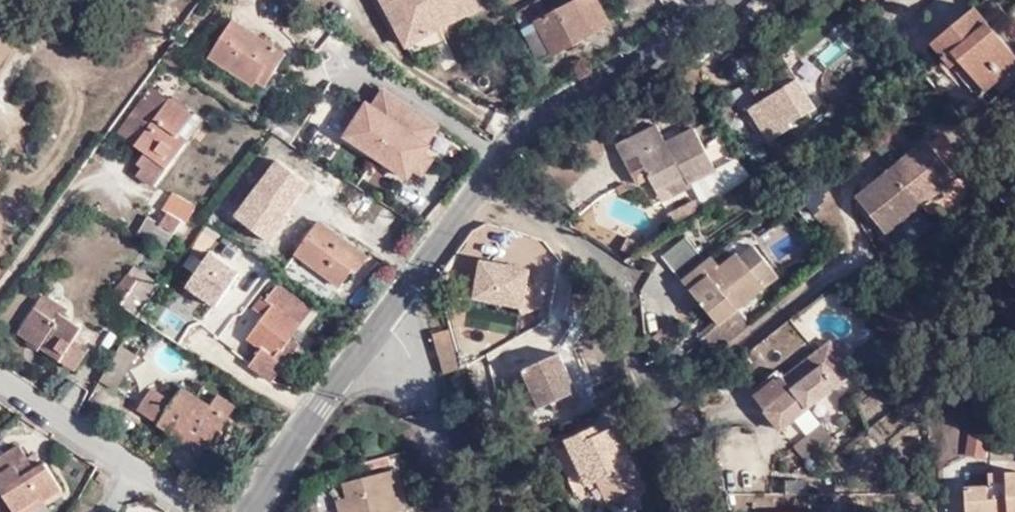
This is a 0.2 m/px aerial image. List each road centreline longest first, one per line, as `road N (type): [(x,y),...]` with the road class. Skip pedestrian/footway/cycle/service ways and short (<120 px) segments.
road 1 (unclassified): [(482,184),(635,279),(628,332),(703,511)]
road 2 (tertiary): [(482,184),(251,511)]
road 3 (tertiary): [(723,0),(521,133),(482,184)]
road 4 (residential): [(212,511),(0,378)]

